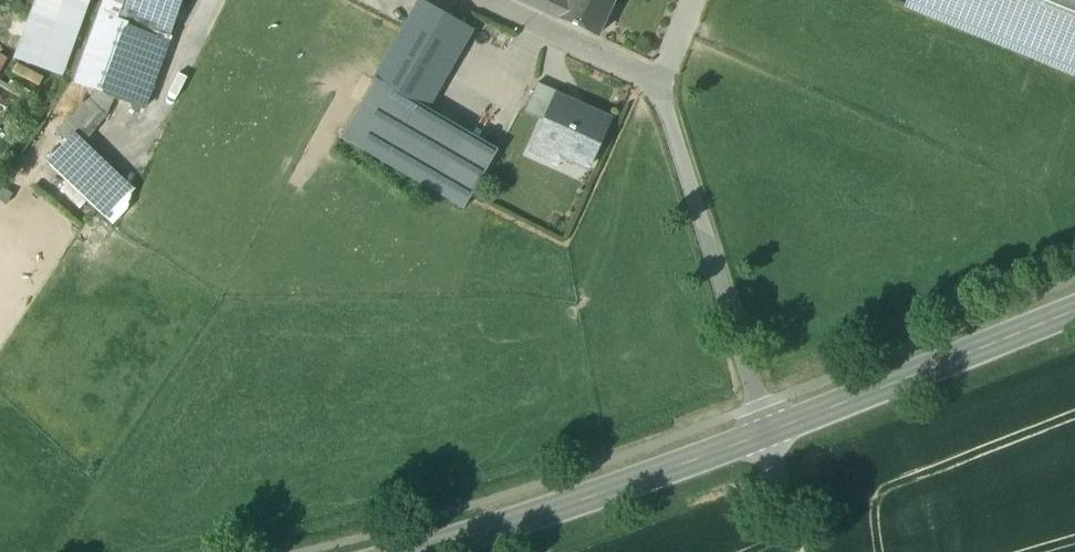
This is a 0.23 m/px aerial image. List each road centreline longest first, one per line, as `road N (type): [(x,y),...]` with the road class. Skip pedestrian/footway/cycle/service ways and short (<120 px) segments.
road 1 (residential): [(466,0),(635,83),(658,115),(758,440)]
road 2 (tertiary): [(1074,314),(758,440)]
road 3 (tertiary): [(758,440),(439,551)]
road 4 (track): [(211,0),(131,173)]

